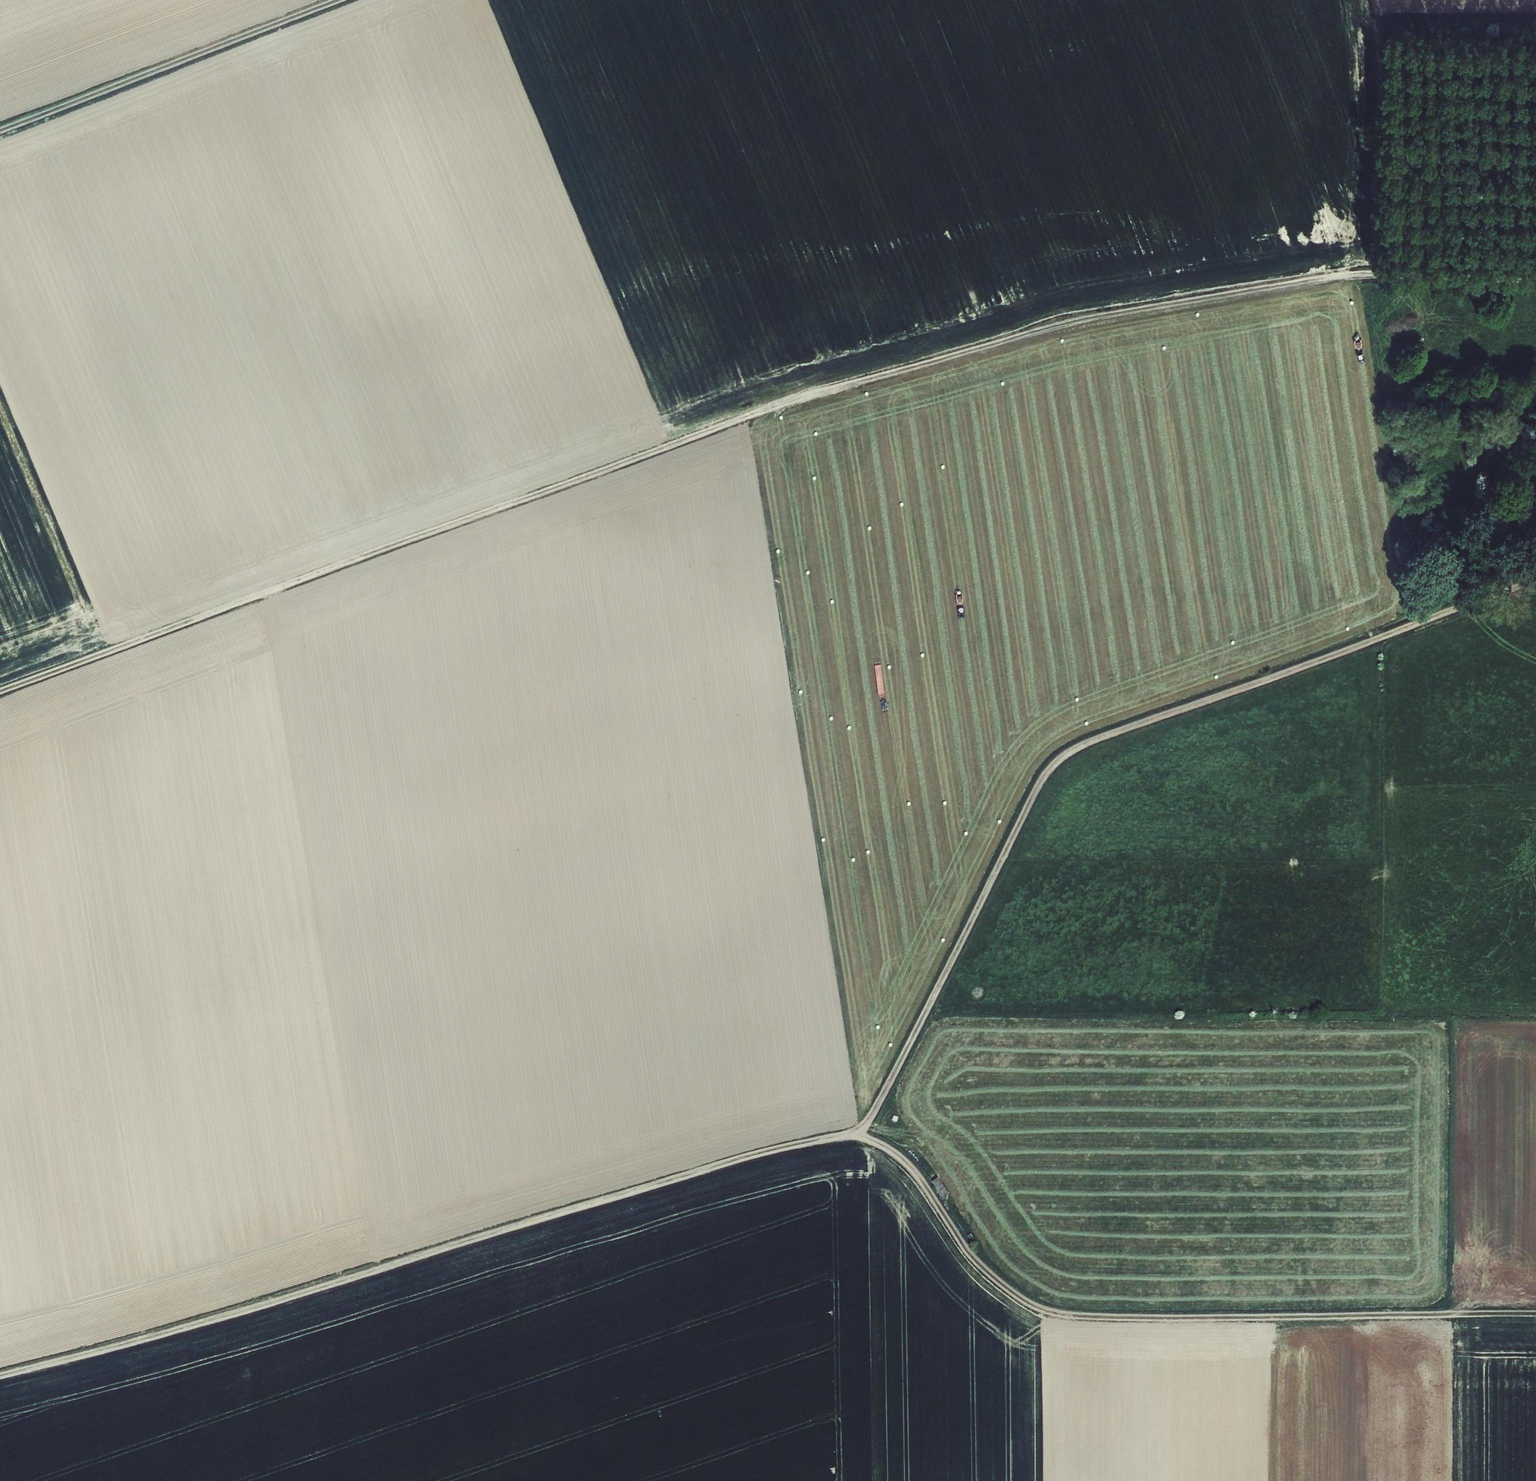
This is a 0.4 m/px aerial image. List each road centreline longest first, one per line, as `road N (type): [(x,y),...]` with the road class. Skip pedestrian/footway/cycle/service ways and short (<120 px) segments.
road 1 (track): [(0,692),(777,406),(1080,320),(1370,271),(1535,276)]
road 2 (track): [(861,1127),(897,1074),(1053,766),(1077,748),(1535,578)]
road 3 (track): [(0,1377),(303,1296),(545,1207),(861,1127)]
road 4 (track): [(861,1127),(903,1156),(1013,1290),(1048,1309),(1535,1313)]
road 5 (track): [(0,129),(334,0)]

